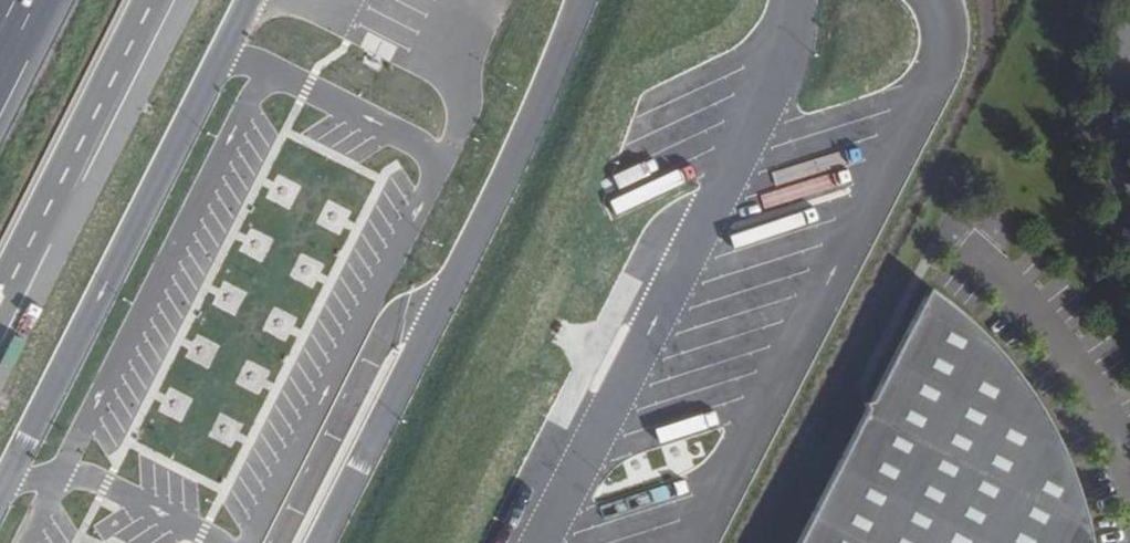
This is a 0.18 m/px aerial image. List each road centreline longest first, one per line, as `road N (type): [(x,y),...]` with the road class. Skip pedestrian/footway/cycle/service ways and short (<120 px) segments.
road 1 (trunk): [(0,313),(157,0)]
road 2 (tertiary): [(1129,208),(1116,126),(1129,15)]

